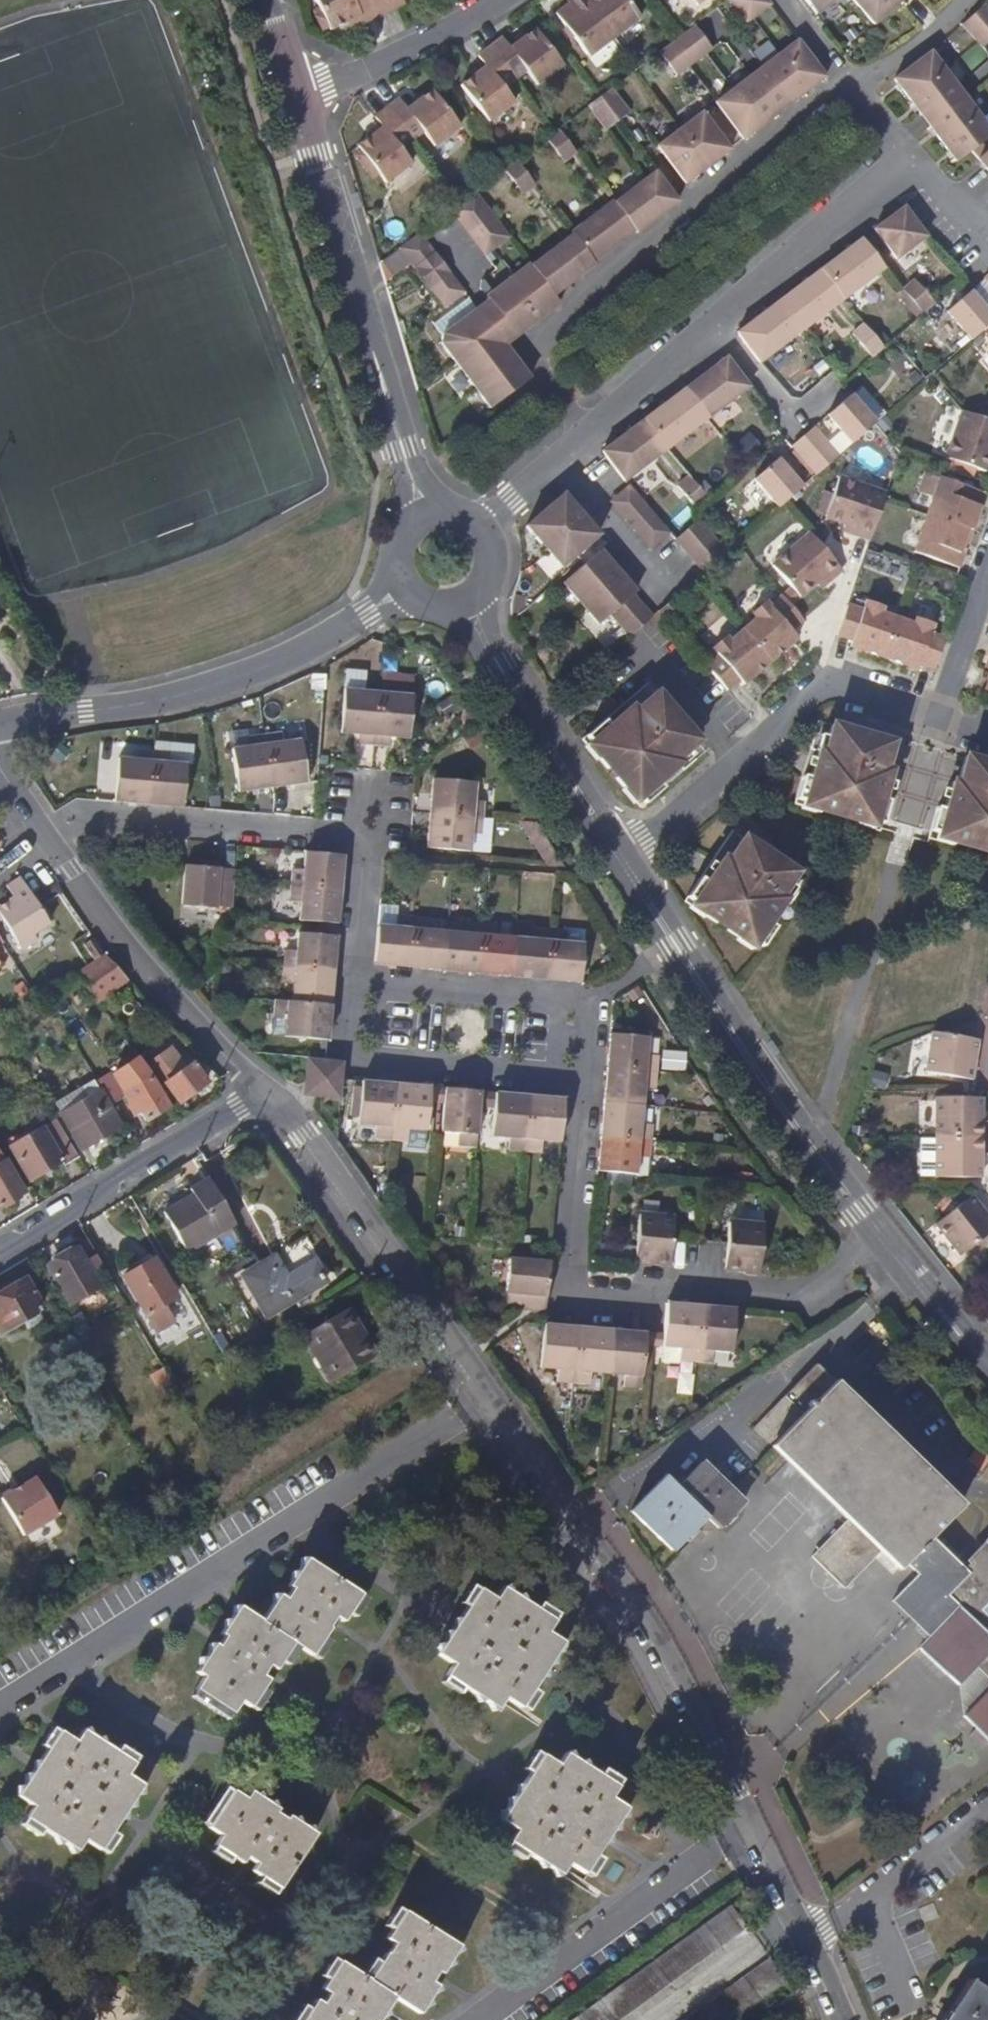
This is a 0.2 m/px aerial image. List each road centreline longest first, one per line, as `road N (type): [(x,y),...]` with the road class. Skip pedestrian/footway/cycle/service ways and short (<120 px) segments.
road 1 (residential): [(269,1094),(637,1610),(808,1934)]
road 2 (residential): [(586,1076),(570,1273),(803,1293),(880,1235)]
road 3 (residential): [(581,432),(531,347),(845,81)]
road 4 (residential): [(46,839),(73,824),(120,816),(370,830),(359,989)]
road 5 (residential): [(880,1235),(756,1070),(616,851)]
road 6 (residential): [(581,432),(907,154)]
road 7 (residential): [(616,851),(823,685),(939,715)]
road 8 (residential): [(347,624),(270,664),(198,687),(0,724)]
road 9 (residential): [(46,839),(150,980),(269,1094)]
road 10 (residential): [(0,1252),(269,1094)]
road 11 (residential): [(586,1076),(593,1010),(359,989)]
road 12 (residential): [(359,989),(355,1054),(586,1076)]
road 13 (residential): [(358,316),(293,91)]
road 14 (residential): [(293,91),(396,58),(496,0)]
road 15 (residential): [(358,316),(399,472),(402,534)]
road 16 (residential): [(808,1934),(987,1801)]
road 17 (residential): [(452,511),(424,477),(358,316)]
road 18 (residential): [(987,1356),(880,1235)]
road 19 (residential): [(616,851),(528,718)]
road 20 (residential): [(555,457),(659,577)]
road 21 (residential): [(939,715),(987,567)]
road 22 (residential): [(528,718),(497,645),(486,575)]
road 23 (residential): [(435,603),(471,636),(528,718)]
road 24 (residential): [(852,88),(965,0)]

